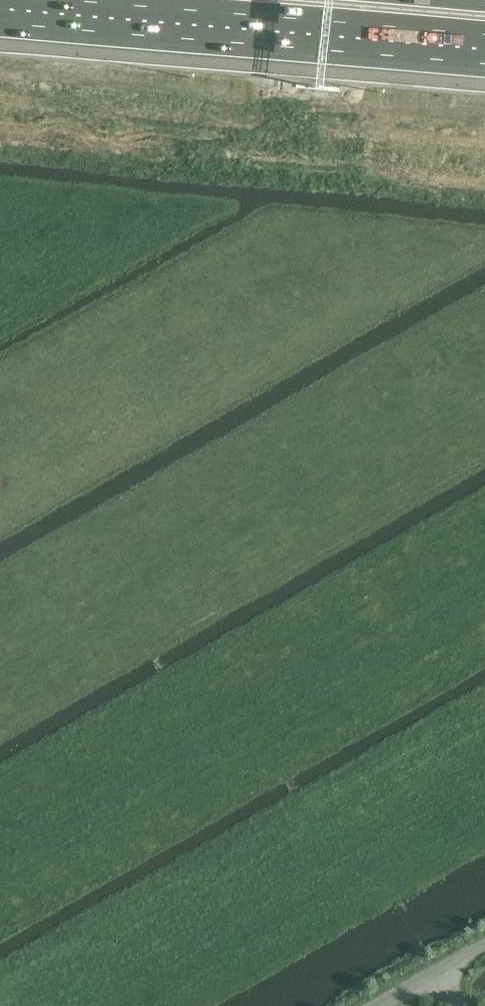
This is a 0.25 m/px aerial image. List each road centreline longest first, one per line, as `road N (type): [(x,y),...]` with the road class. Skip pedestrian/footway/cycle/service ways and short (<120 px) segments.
road 1 (motorway): [(248,0),(484,24)]
road 2 (unclassified): [(375,1005),(484,944)]

